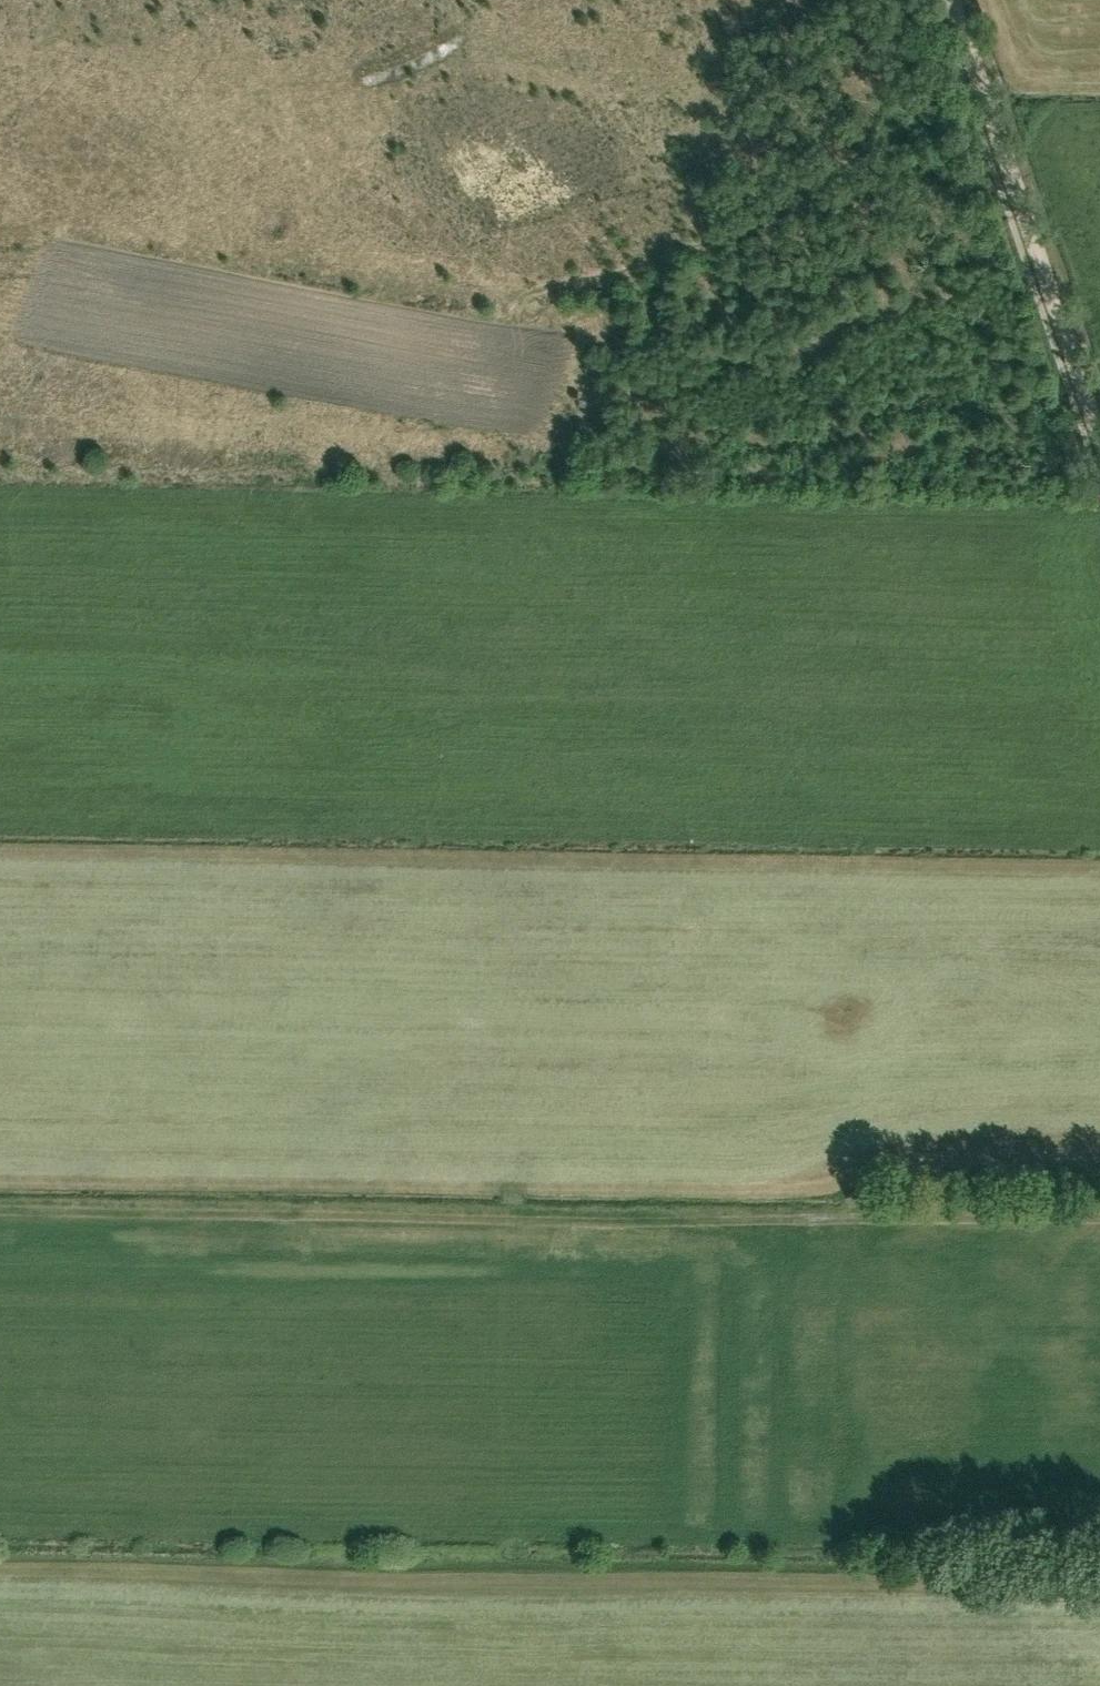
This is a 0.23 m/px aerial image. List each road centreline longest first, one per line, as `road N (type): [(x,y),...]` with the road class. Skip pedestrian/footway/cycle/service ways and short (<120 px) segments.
road 1 (track): [(952,0),(1099,437)]

